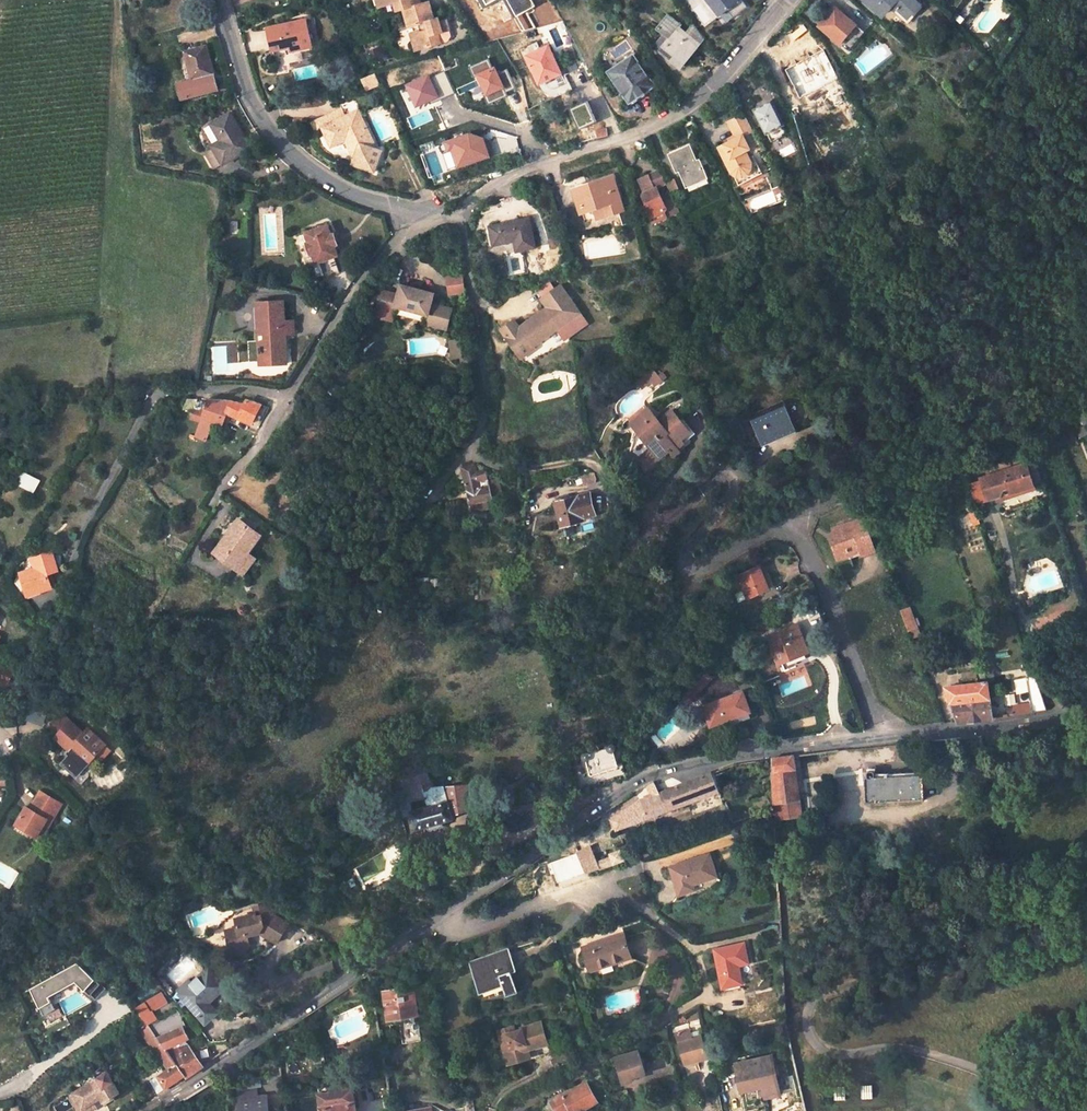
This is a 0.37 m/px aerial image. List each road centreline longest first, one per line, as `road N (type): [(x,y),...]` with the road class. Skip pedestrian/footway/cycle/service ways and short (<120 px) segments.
road 1 (residential): [(449,910),(645,776),(763,748),(880,736)]
road 2 (residential): [(788,0),(689,106),(462,201)]
road 3 (residential): [(142,1110),(449,910)]
road 4 (residential): [(687,574),(793,522),(822,577),(880,736)]
road 5 (unclassified): [(220,0),(246,91),(283,148),(324,179),(416,222)]
road 6 (residential): [(518,469),(476,458),(484,402),(462,201)]
road 7 (residential): [(416,222),(370,270),(287,398)]
road 8 (residential): [(880,736),(1086,711)]
road 9 (residential): [(509,1110),(669,1017)]
road 10 (residential): [(589,896),(570,891),(464,929),(449,910)]
road 11 (residential): [(287,398),(244,389),(162,393),(152,401)]
road 12 (residential): [(287,398),(212,502)]

